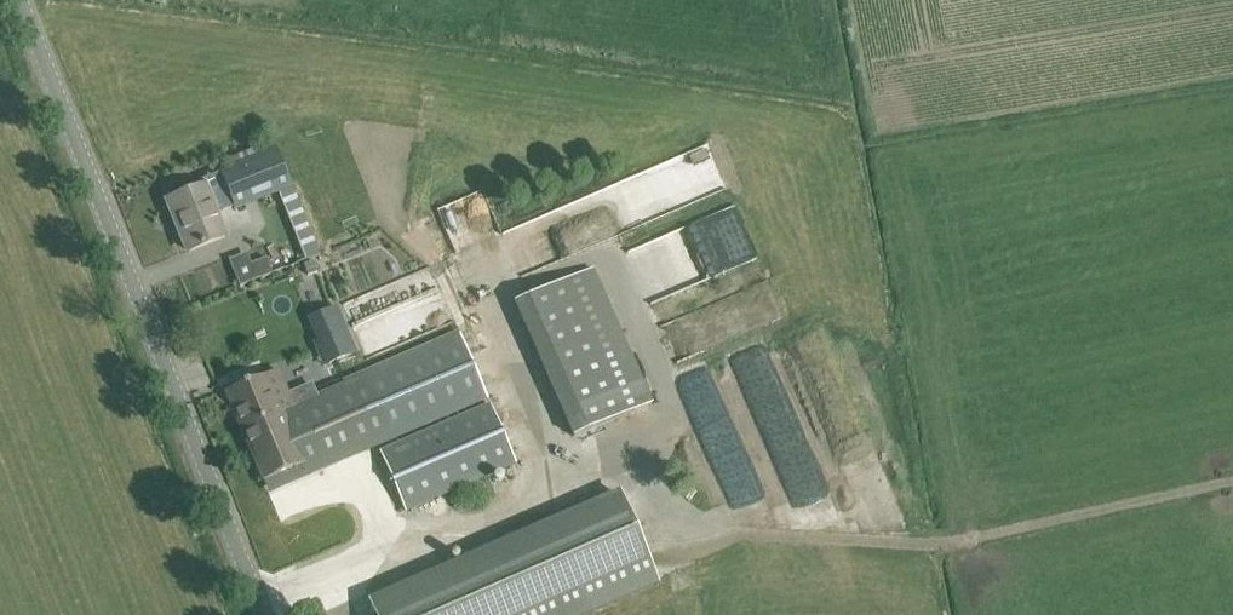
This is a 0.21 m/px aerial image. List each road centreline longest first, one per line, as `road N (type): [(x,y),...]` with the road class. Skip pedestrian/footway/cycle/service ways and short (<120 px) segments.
road 1 (unclassified): [(231,527),(337,495),(389,525),(492,528),(621,475),(656,523),(923,543),(974,536)]
road 2 (unclassified): [(231,527),(21,0)]
road 3 (track): [(974,536),(1232,479)]

